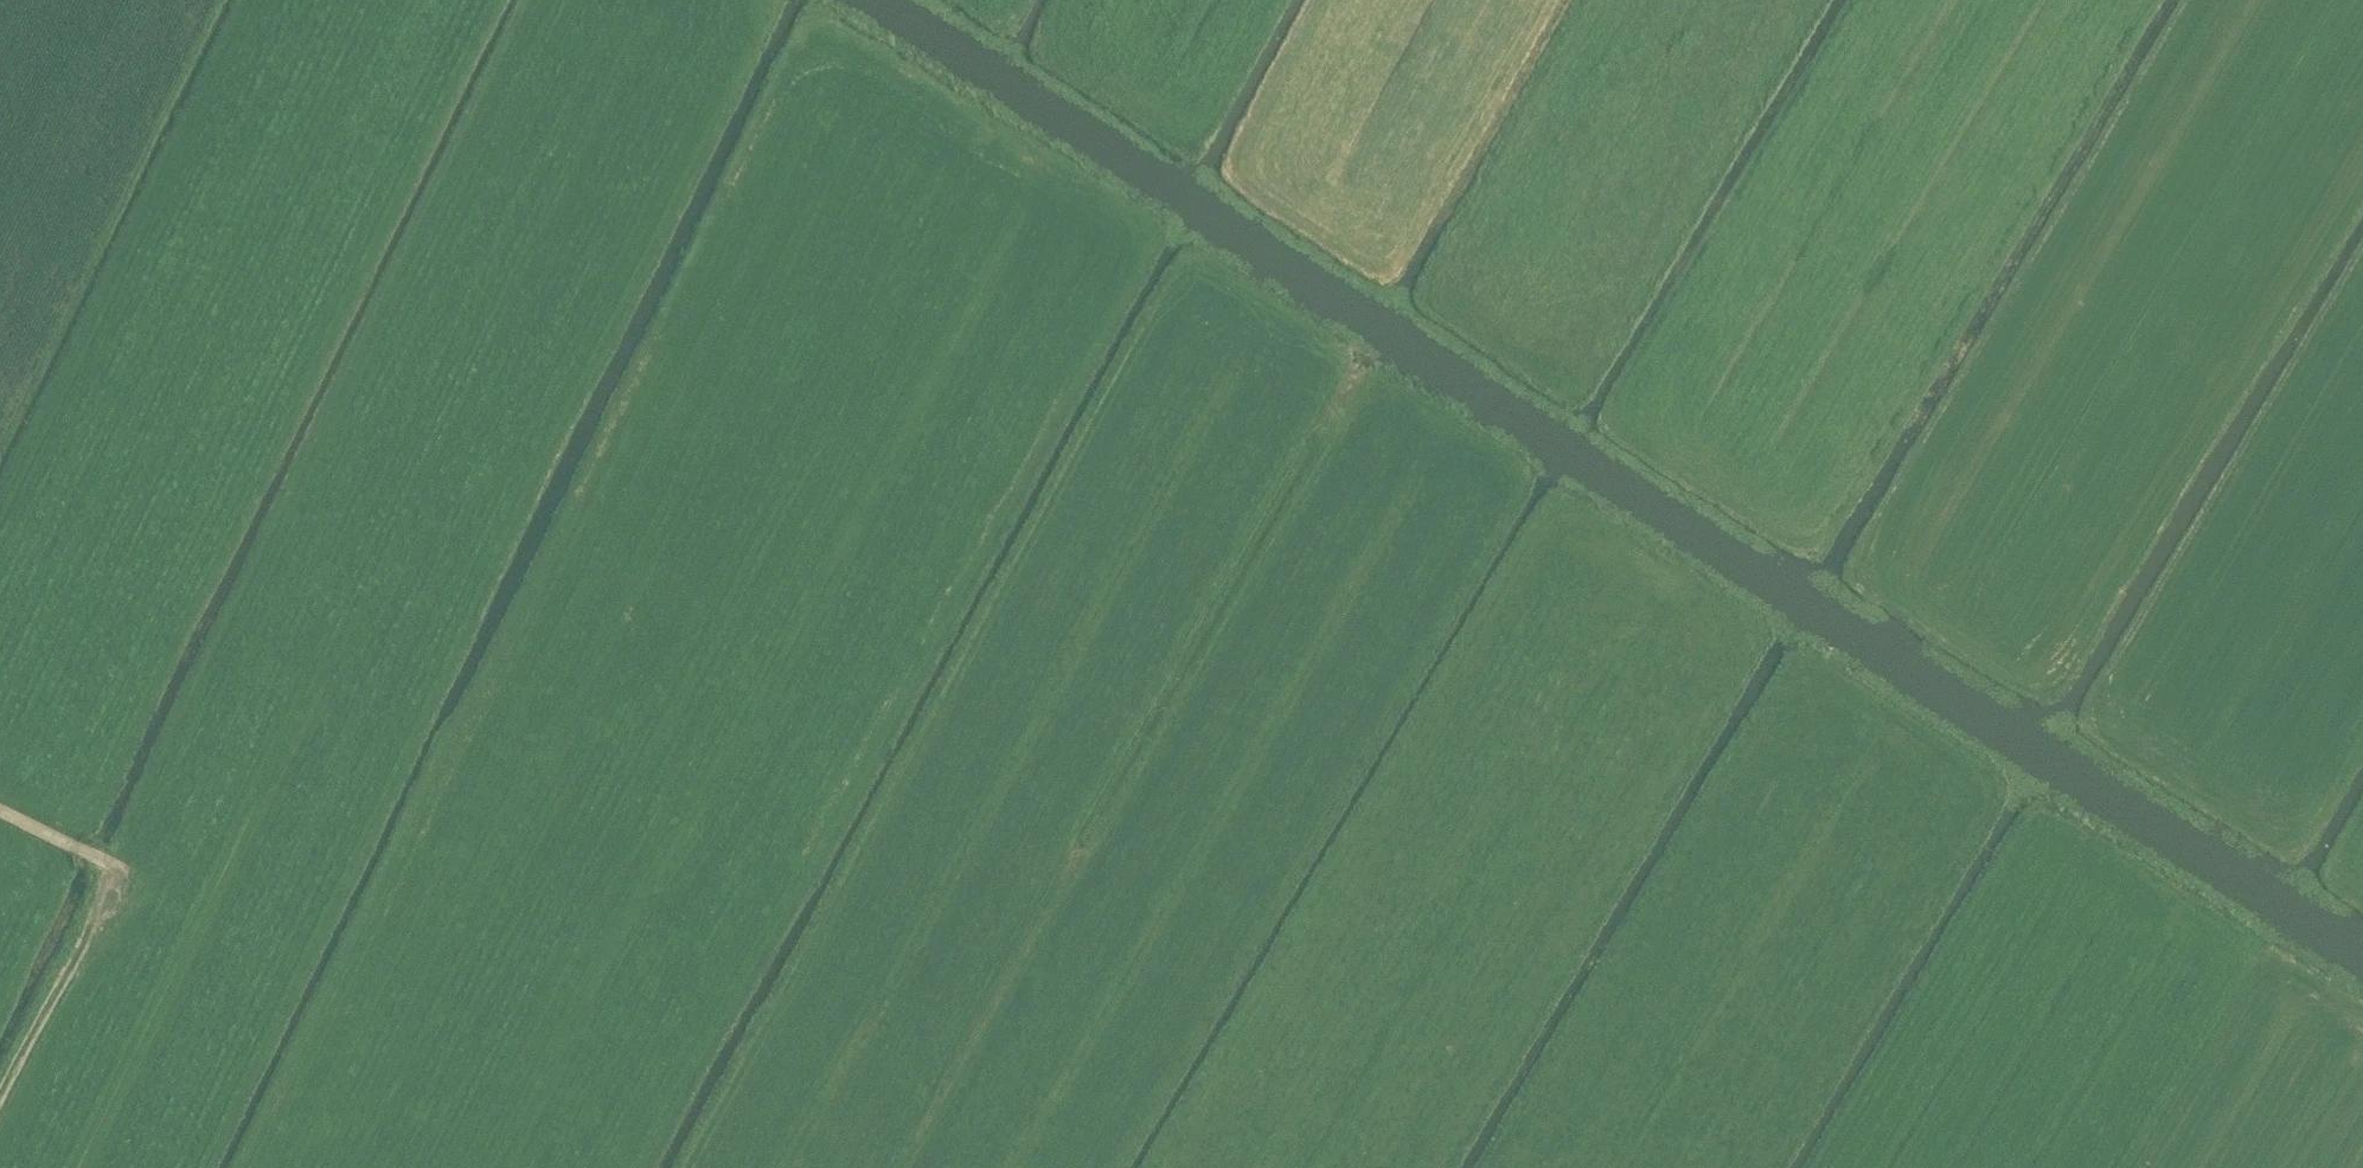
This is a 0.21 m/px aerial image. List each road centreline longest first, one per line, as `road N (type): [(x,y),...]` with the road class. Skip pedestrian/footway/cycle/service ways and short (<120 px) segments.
road 1 (track): [(0,820),(112,865)]

